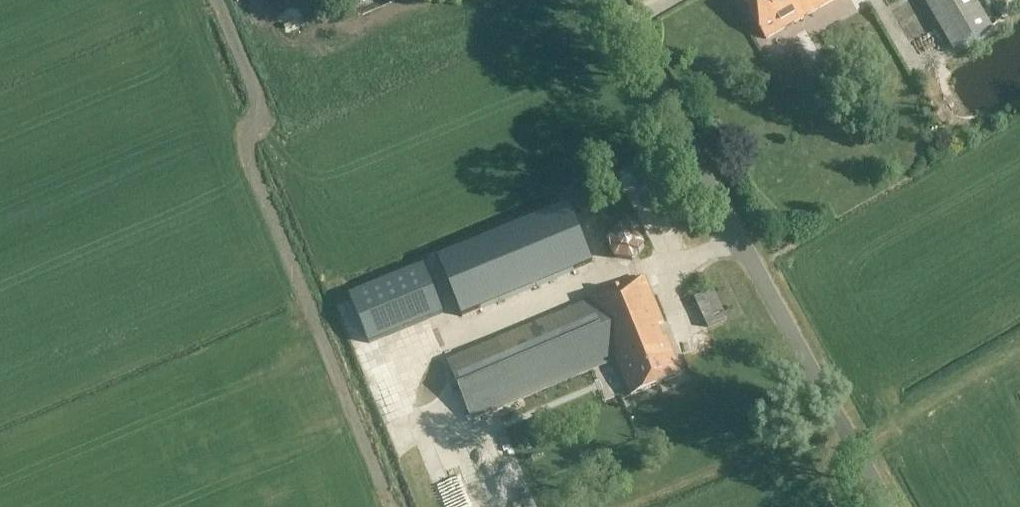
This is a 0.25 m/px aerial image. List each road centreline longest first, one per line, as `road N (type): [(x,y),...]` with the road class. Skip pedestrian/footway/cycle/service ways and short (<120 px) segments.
road 1 (unclassified): [(886,506),(605,0)]

